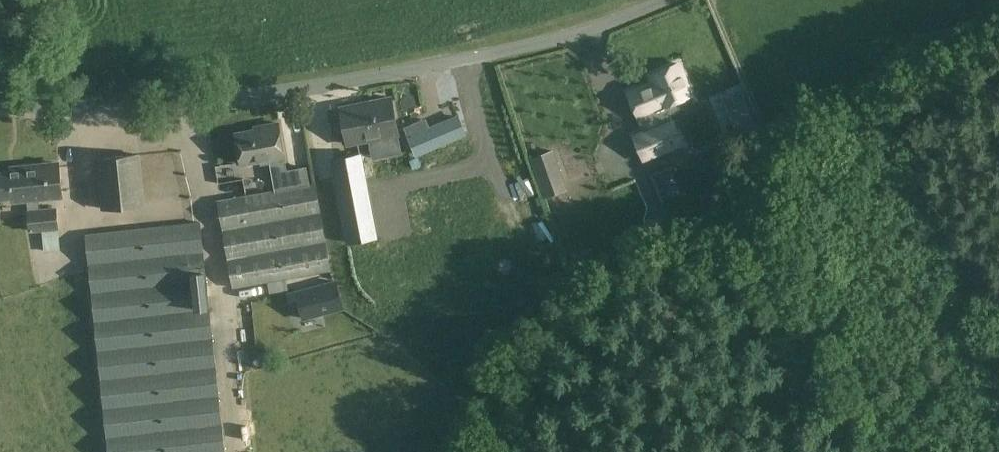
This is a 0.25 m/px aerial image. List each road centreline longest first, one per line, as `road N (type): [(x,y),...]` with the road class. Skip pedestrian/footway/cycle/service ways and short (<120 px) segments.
road 1 (unclassified): [(660,0),(588,32),(508,50),(182,105),(0,99)]

